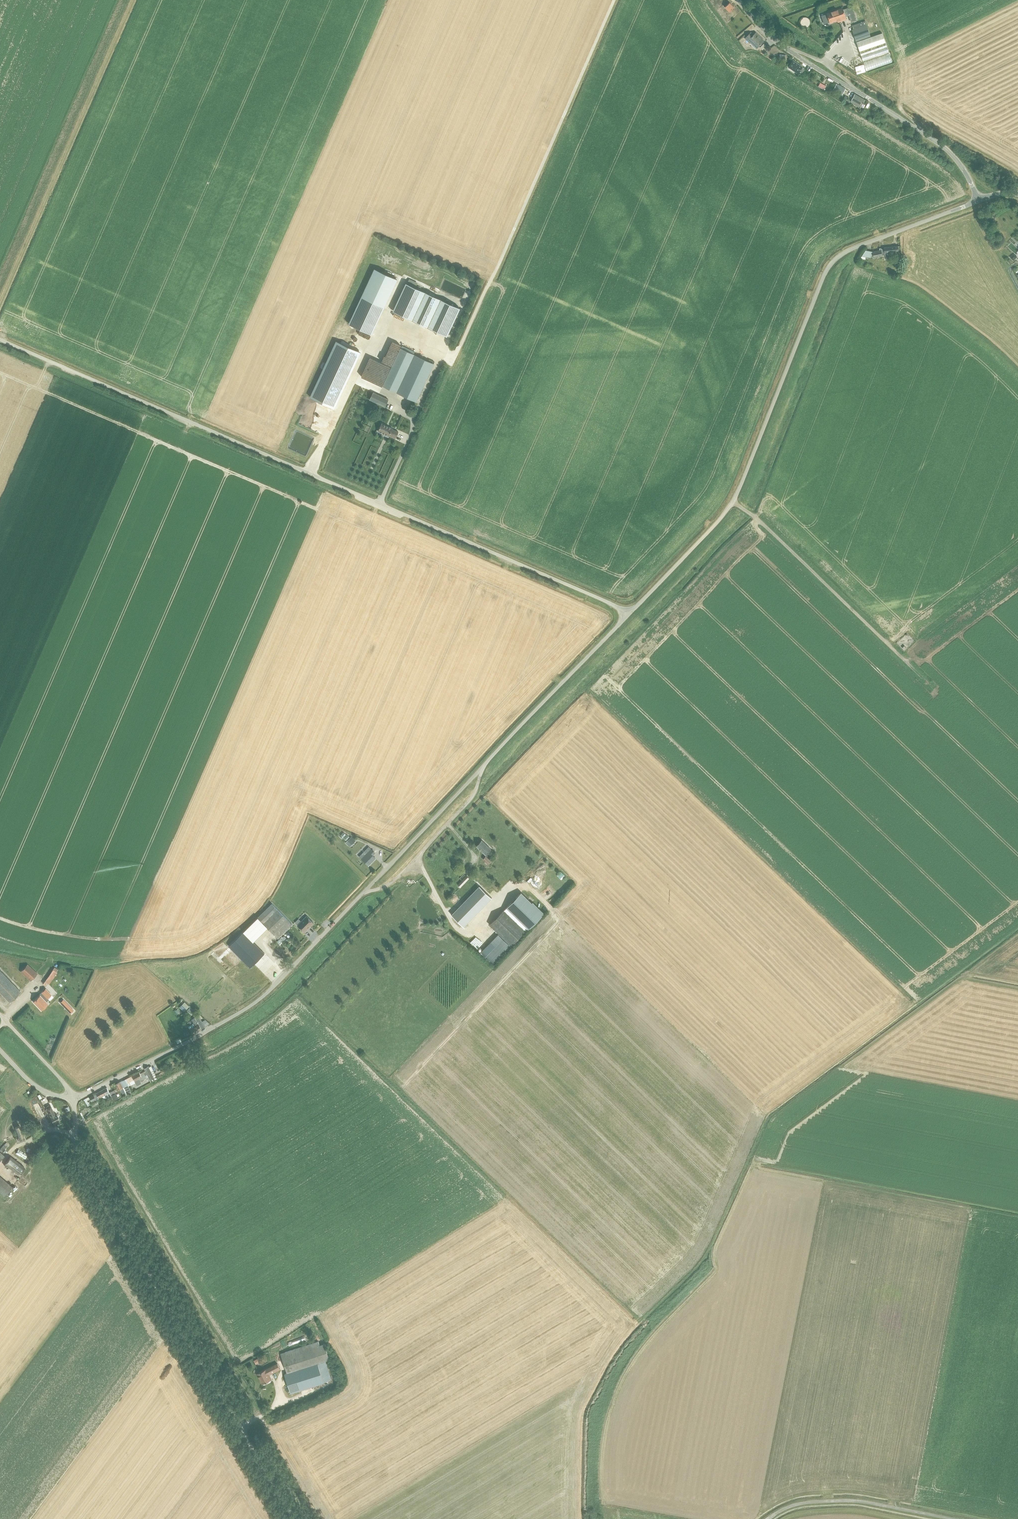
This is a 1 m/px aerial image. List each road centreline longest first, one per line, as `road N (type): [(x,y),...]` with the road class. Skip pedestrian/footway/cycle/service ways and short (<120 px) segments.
road 1 (unclassified): [(629,615),(0,339)]
road 2 (unclassified): [(629,615),(733,502),(830,265),(851,248),(980,197)]
road 3 (unclassified): [(295,1518),(86,1171),(74,1099)]
road 4 (unclassified): [(74,1099),(238,1013),(363,893)]
road 5 (unclassified): [(980,197),(947,150),(781,45),(740,0)]
road 6 (unclassified): [(482,767),(629,615)]
road 7 (unclassified): [(363,893),(412,863),(470,801),(482,767)]
road 8 (unclassified): [(363,893),(482,767)]

